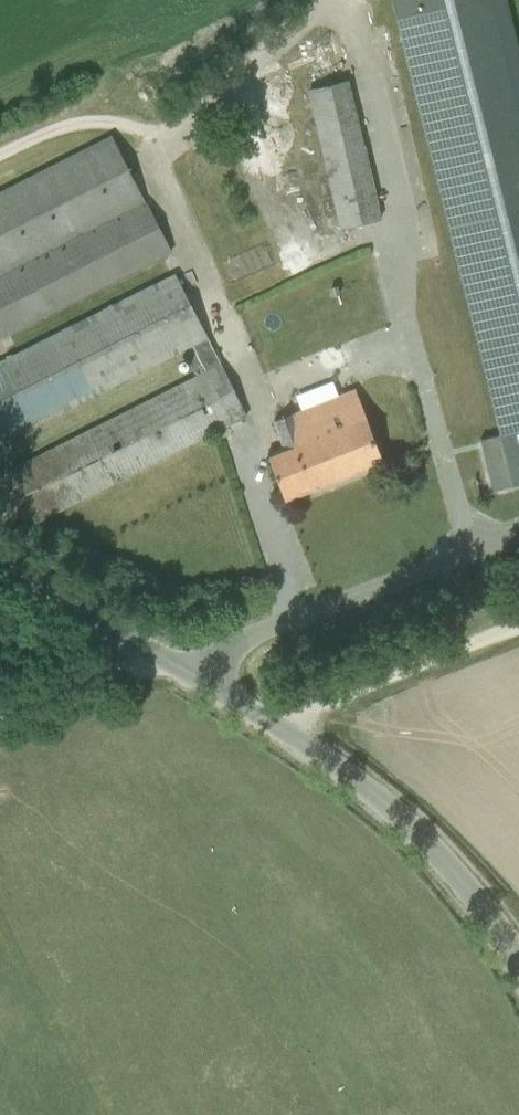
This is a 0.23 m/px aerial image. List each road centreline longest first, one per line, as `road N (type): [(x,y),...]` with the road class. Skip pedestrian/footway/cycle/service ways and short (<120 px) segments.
road 1 (unclassified): [(518,963),(459,879),(383,804),(287,731),(0,548)]
road 2 (track): [(0,720),(171,664)]

